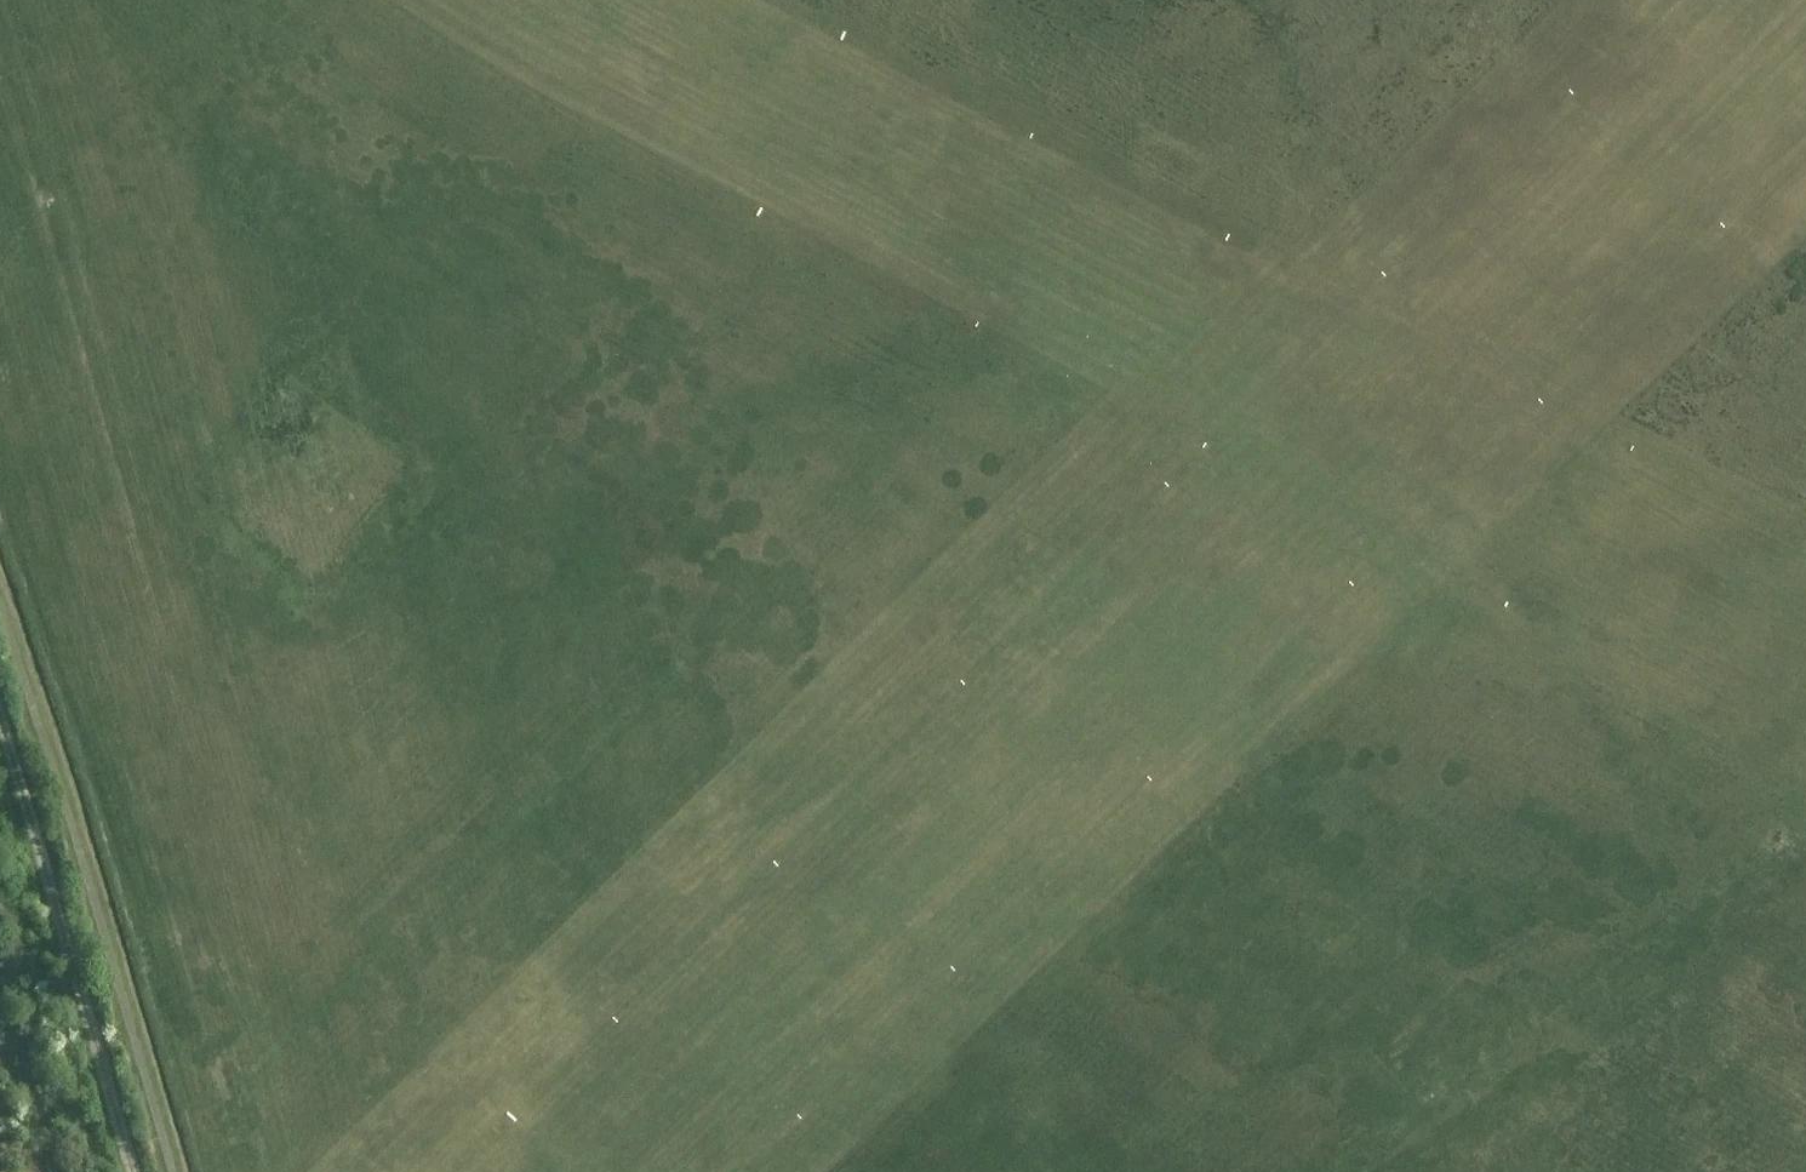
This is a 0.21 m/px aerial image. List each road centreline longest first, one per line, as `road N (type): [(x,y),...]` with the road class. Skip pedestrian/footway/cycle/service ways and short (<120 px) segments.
road 1 (track): [(0,741),(127,1171)]

